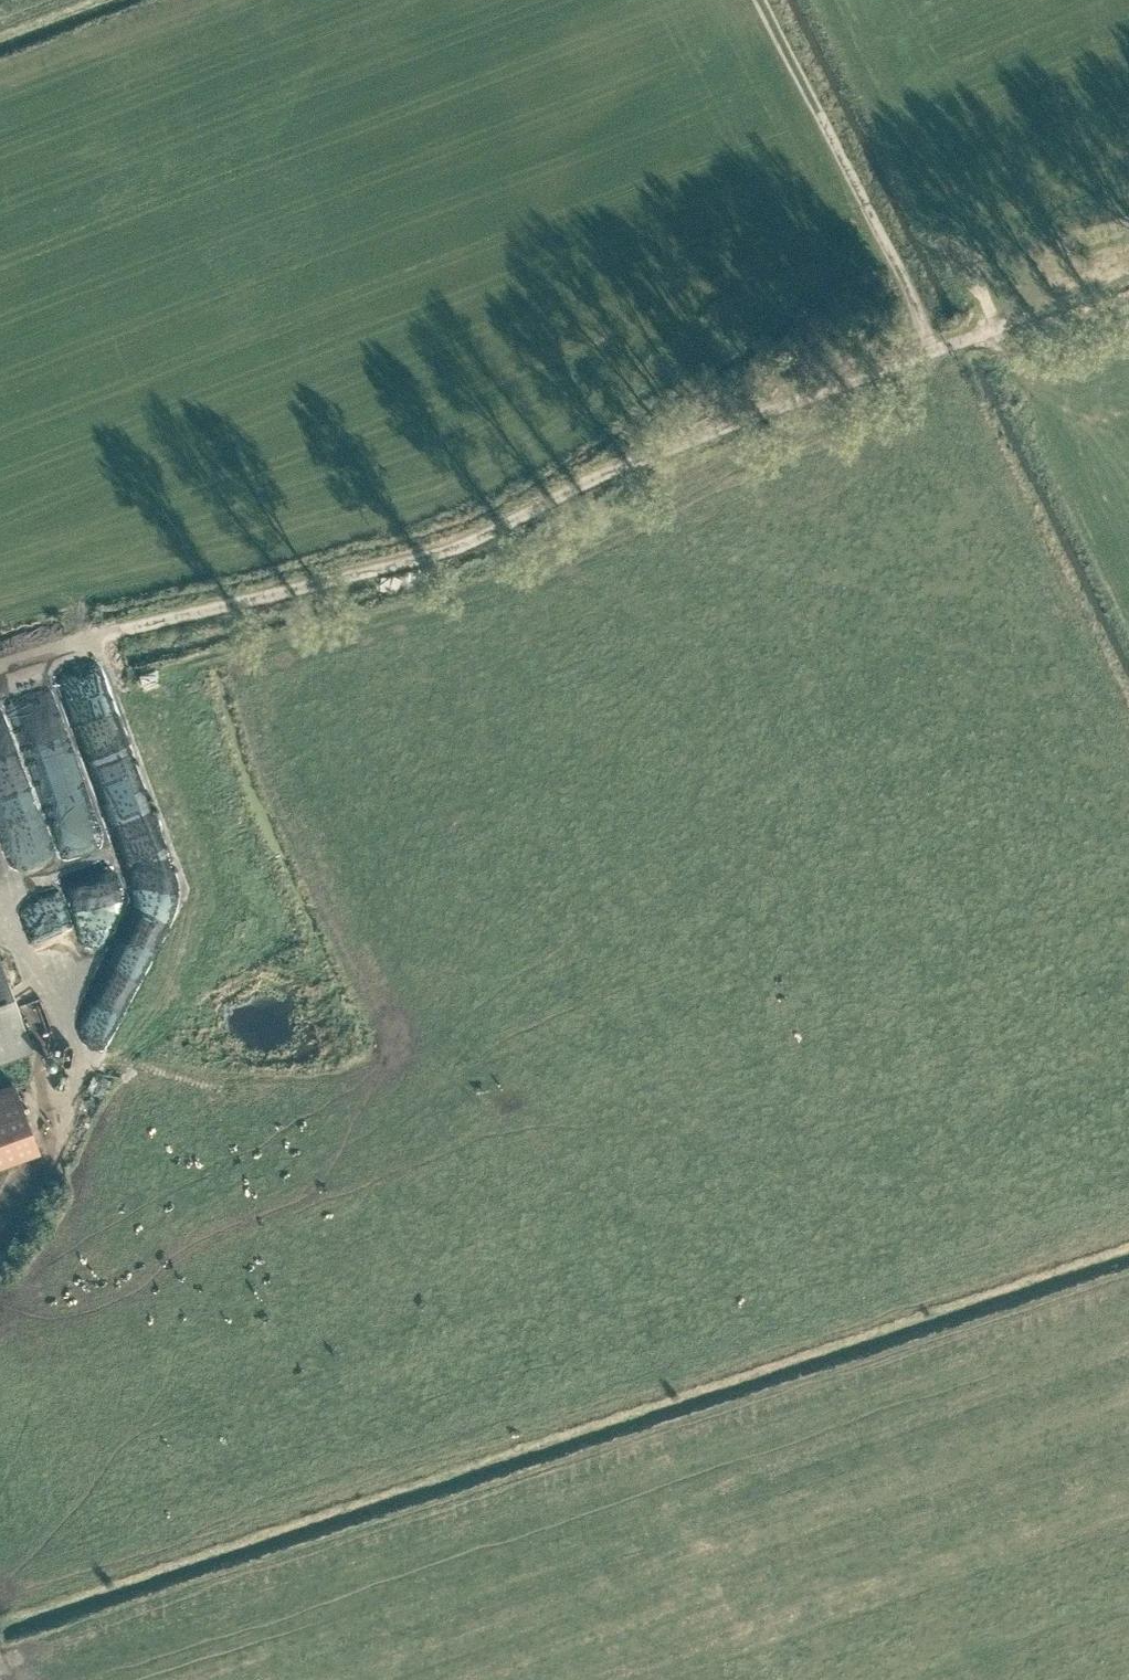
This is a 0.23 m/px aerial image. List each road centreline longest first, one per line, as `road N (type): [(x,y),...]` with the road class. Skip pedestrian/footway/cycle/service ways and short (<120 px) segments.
road 1 (track): [(0,665),(454,555),(589,485),(1128,293)]

